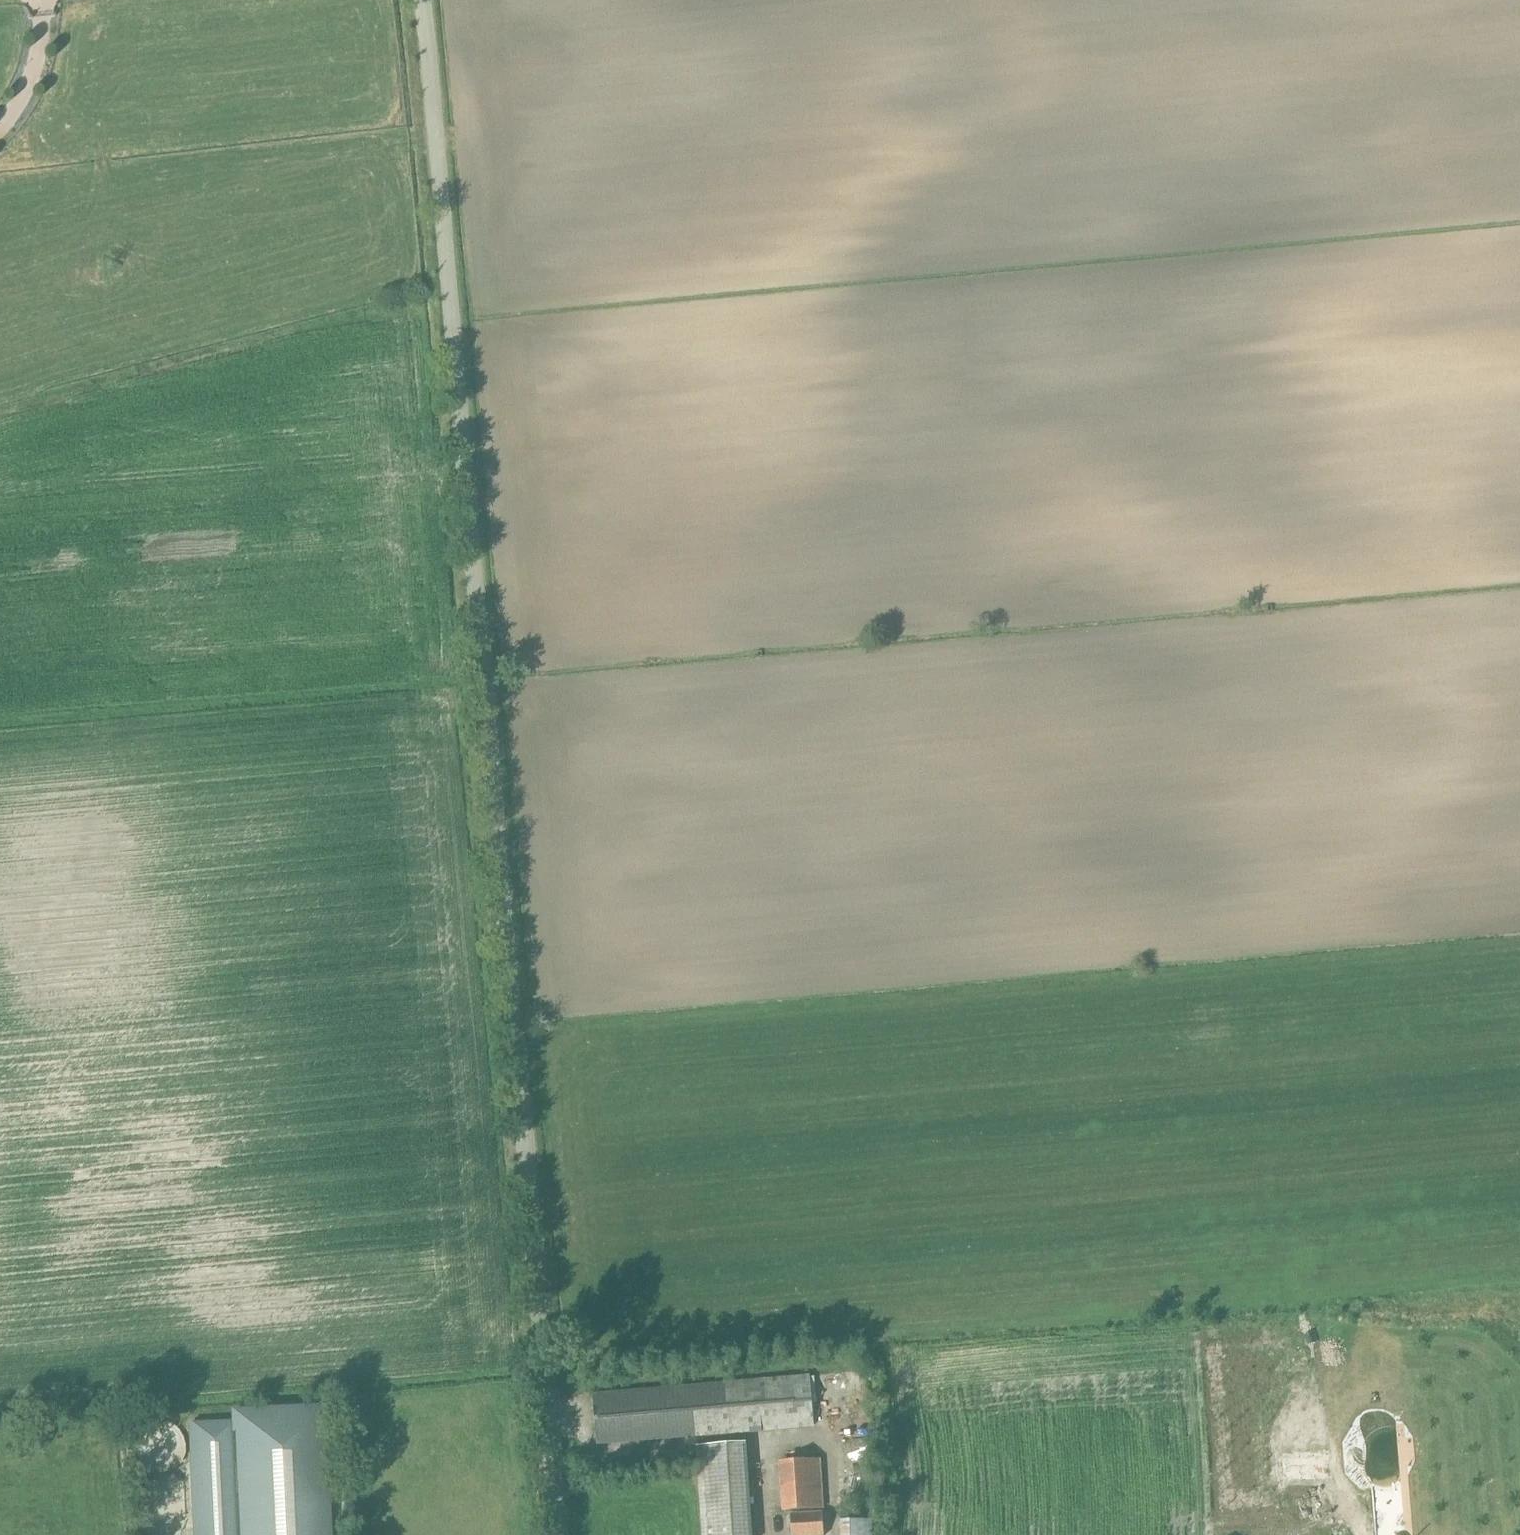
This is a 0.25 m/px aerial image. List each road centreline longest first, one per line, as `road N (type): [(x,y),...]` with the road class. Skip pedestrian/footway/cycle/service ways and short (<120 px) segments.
road 1 (unclassified): [(564,1534),(425,0)]

